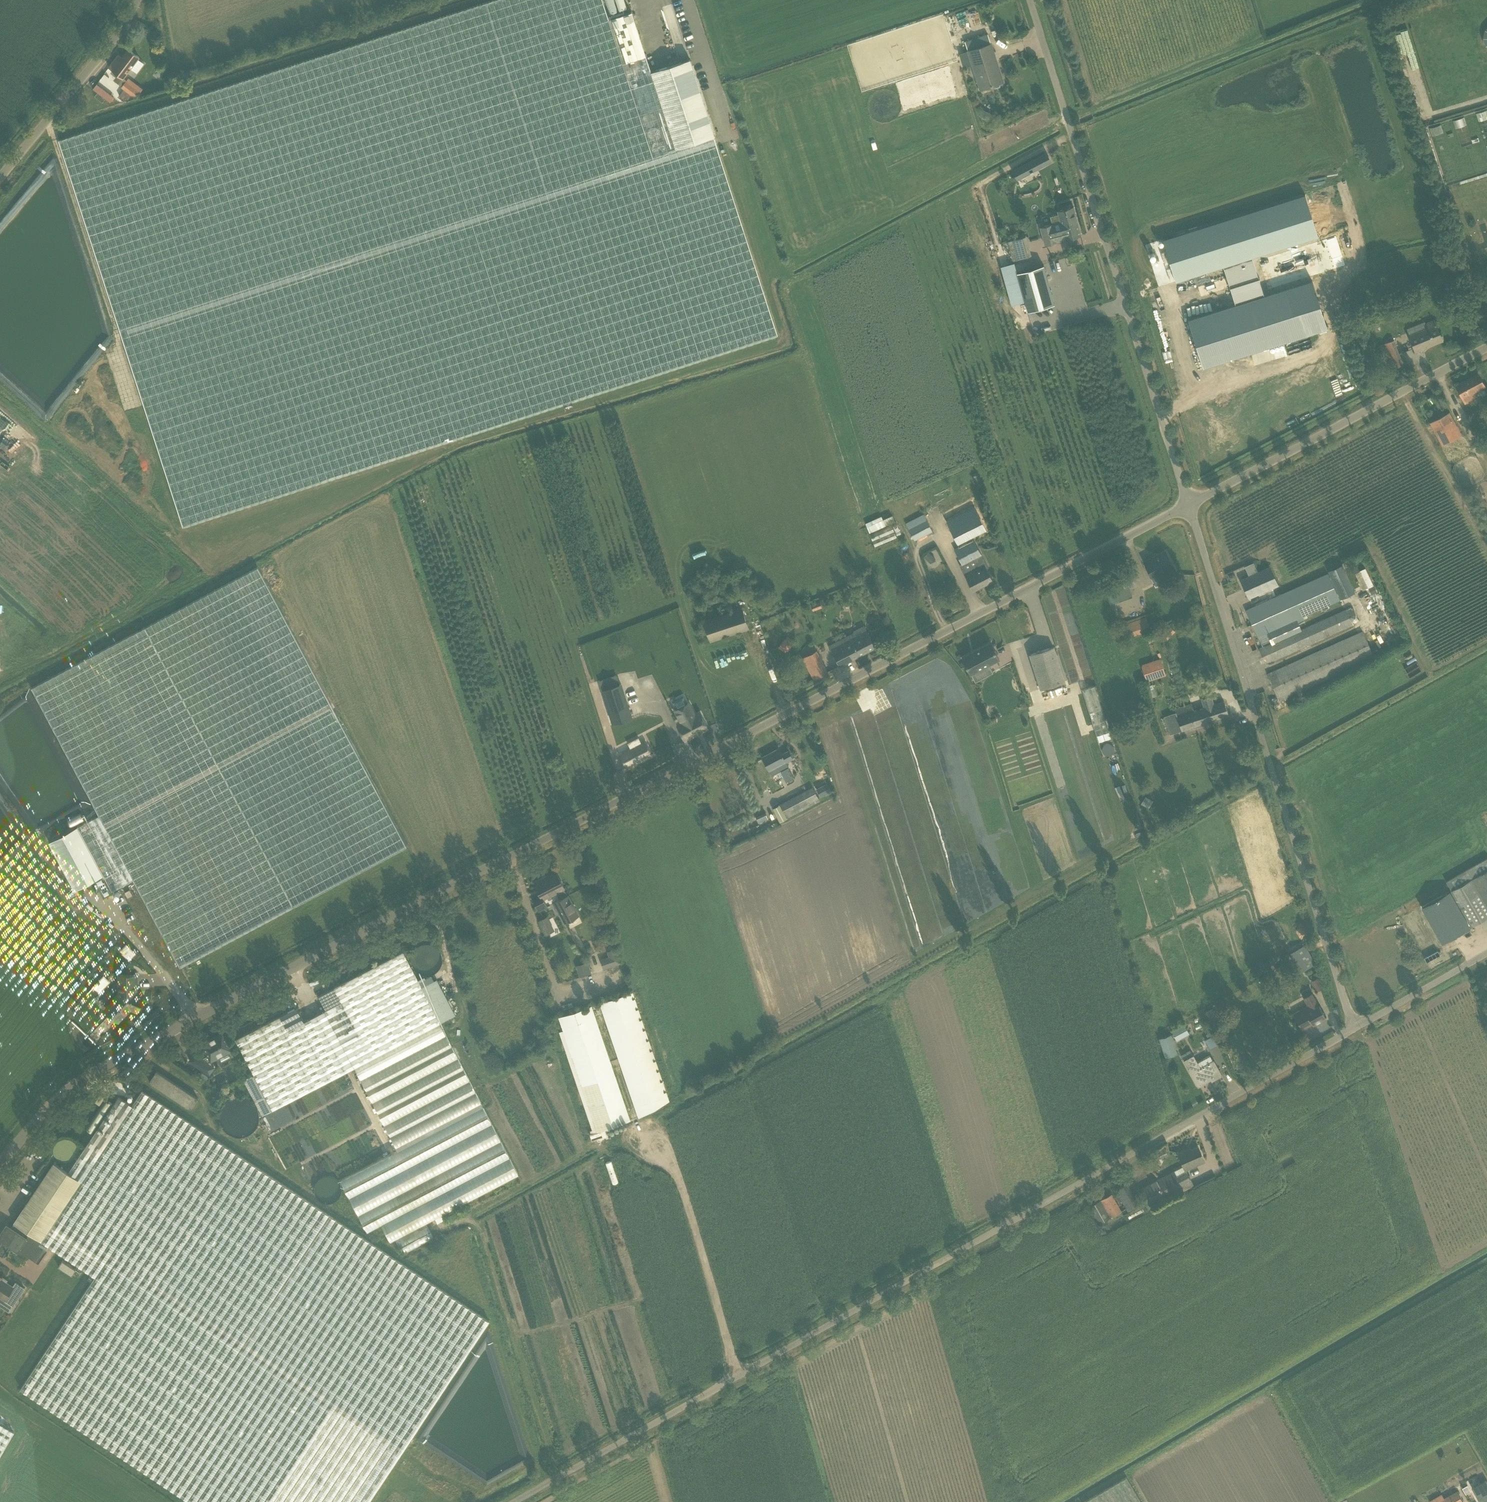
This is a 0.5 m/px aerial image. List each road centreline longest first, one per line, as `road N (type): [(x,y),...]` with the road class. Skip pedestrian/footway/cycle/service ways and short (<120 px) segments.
road 1 (unclassified): [(0,1159),(87,1074),(1192,504)]
road 2 (unclassified): [(515,1501),(1357,1027)]
road 3 (unclassified): [(1357,1027),(1192,504)]
road 4 (unclassified): [(1192,504),(1029,0)]
road 5 (unclassified): [(1192,504),(1486,349)]
road 6 (unclassified): [(0,182),(140,0)]
road 7 (unclassified): [(1357,1027),(1486,954)]

